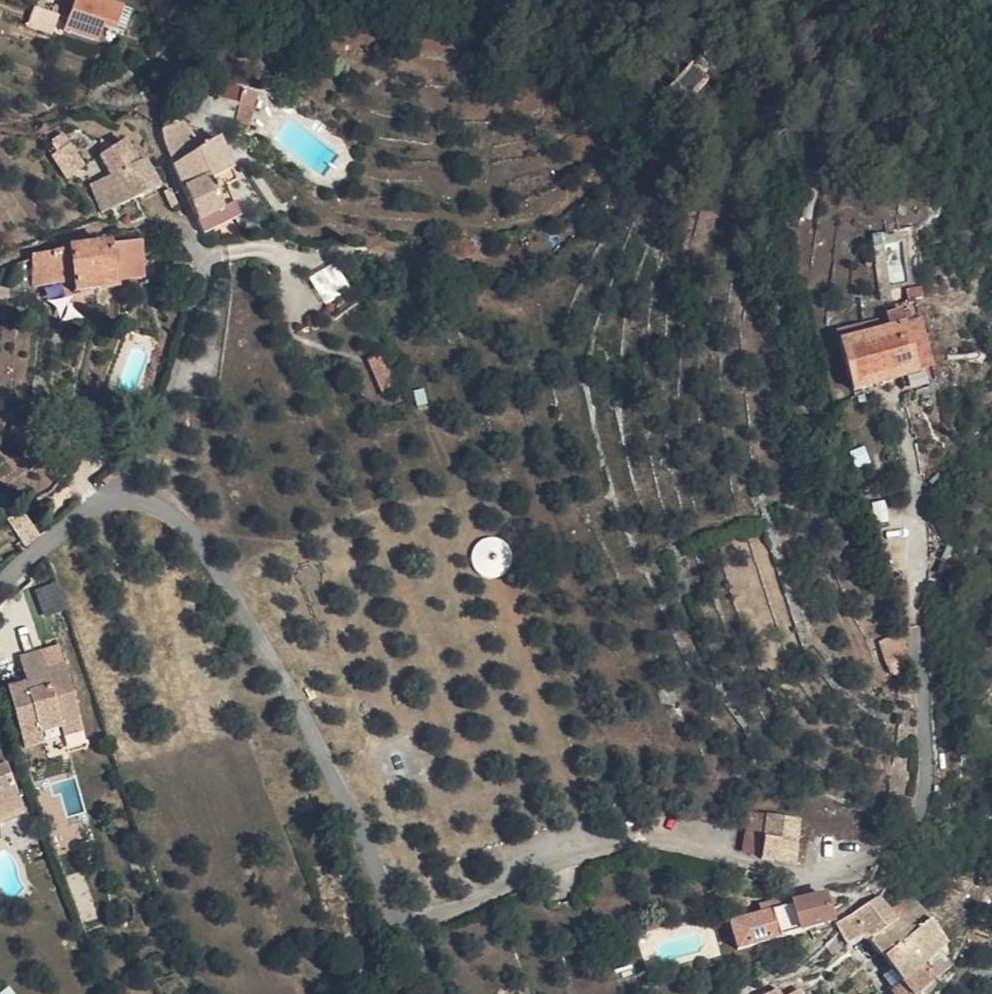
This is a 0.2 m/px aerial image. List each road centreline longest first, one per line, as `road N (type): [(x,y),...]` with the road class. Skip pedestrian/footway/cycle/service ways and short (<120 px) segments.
road 1 (unclassified): [(0,589),(89,510),(126,494),(151,498),(192,531),(291,682),(405,924)]
road 2 (residential): [(405,924),(621,841),(674,844),(805,873),(845,866)]

